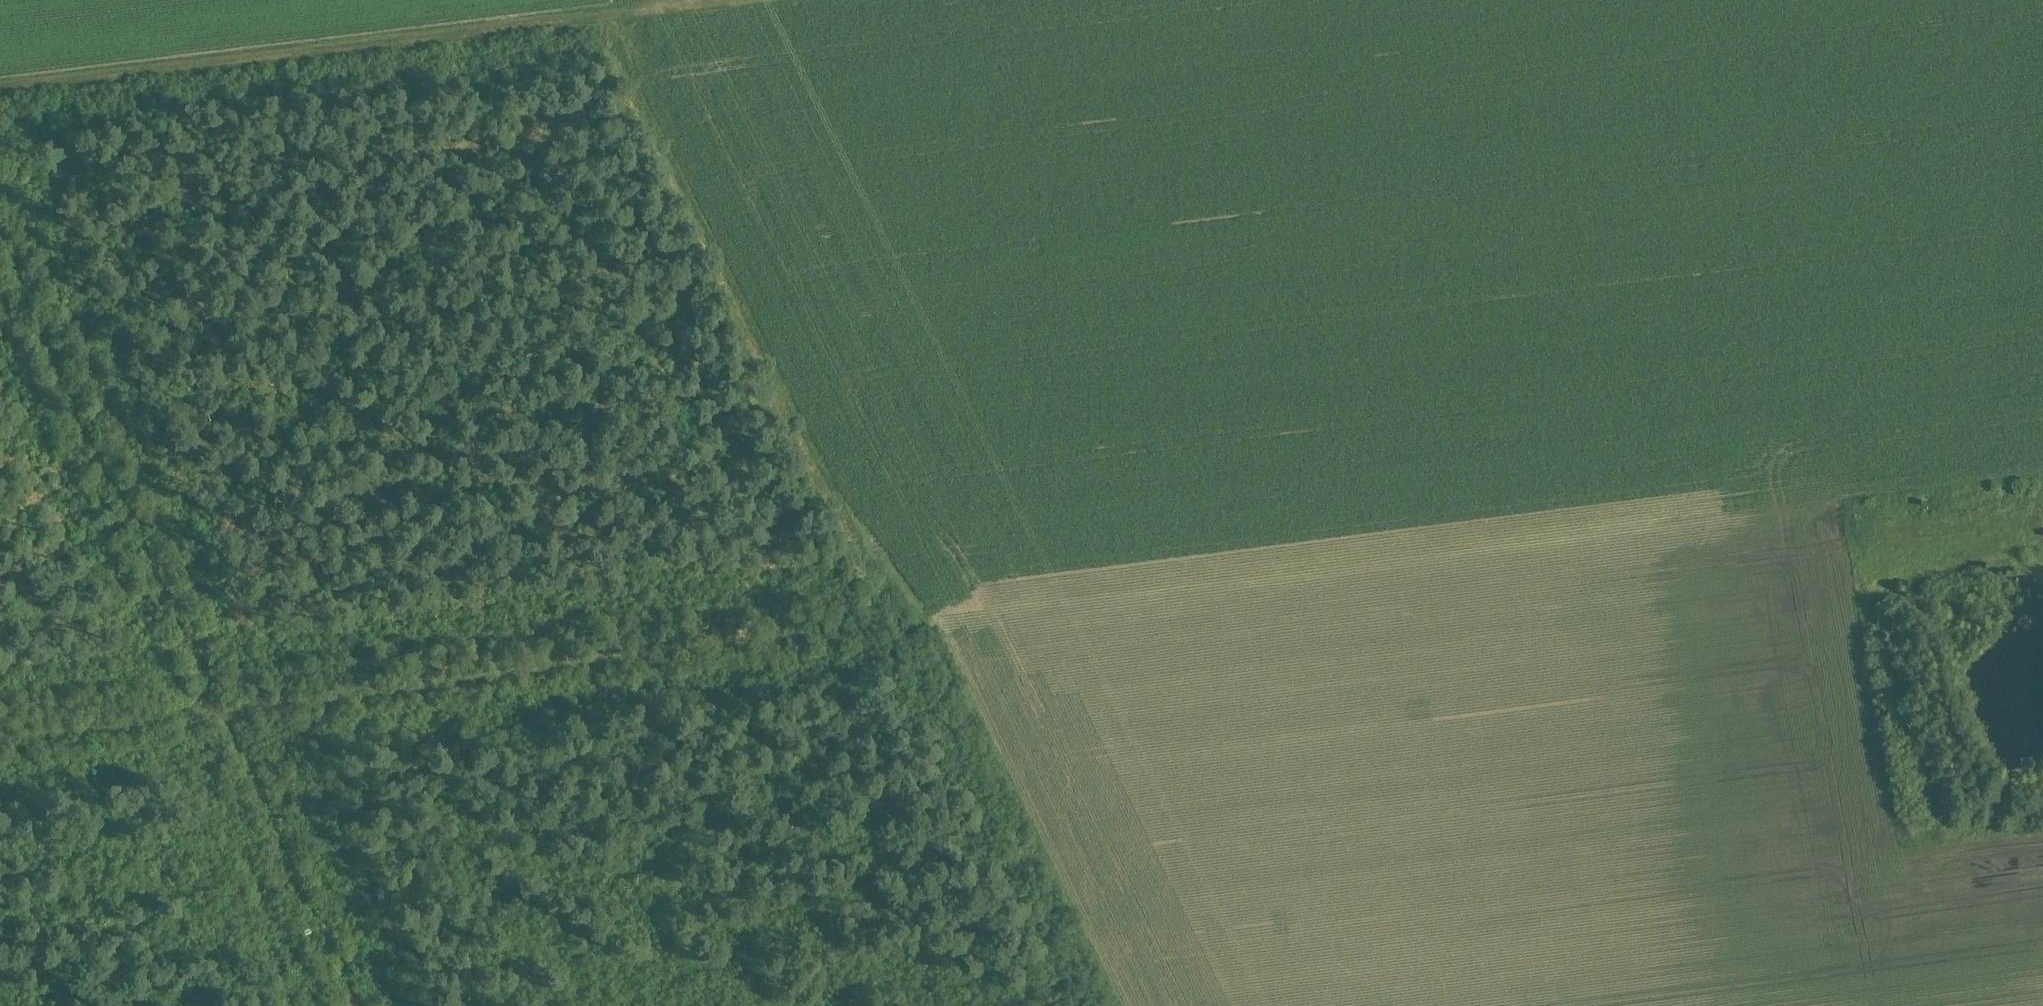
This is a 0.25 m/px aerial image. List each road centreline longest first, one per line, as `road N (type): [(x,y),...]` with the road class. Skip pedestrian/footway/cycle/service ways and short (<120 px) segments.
road 1 (track): [(789,0),(607,29),(0,86)]

